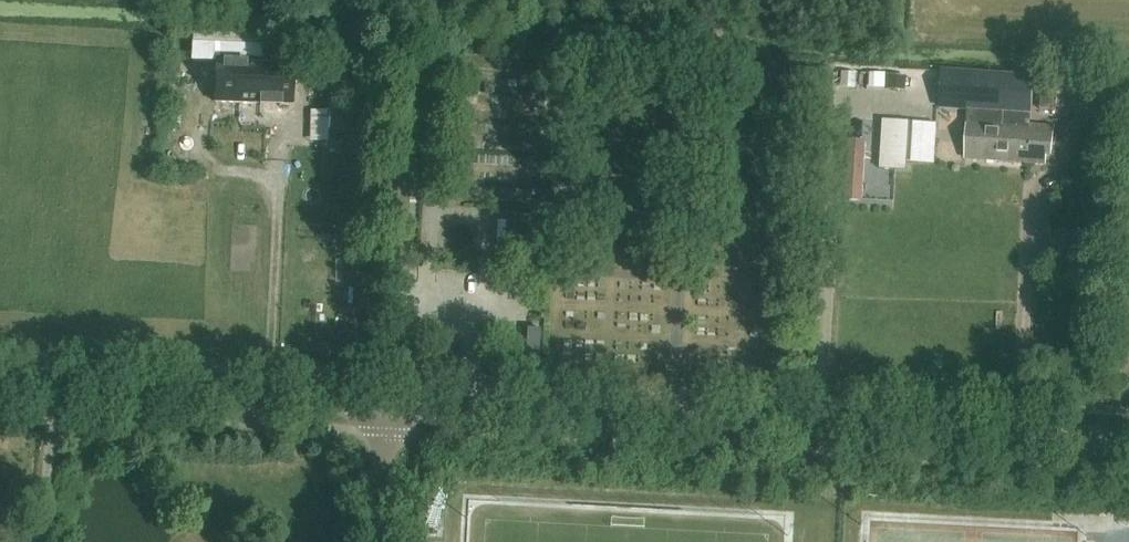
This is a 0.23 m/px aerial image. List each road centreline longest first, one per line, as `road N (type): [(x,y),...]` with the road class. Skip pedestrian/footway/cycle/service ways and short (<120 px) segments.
road 1 (tertiary): [(1128,441),(389,404)]
road 2 (tertiary): [(389,404),(0,384)]
road 3 (unclassified): [(381,541),(389,404)]

